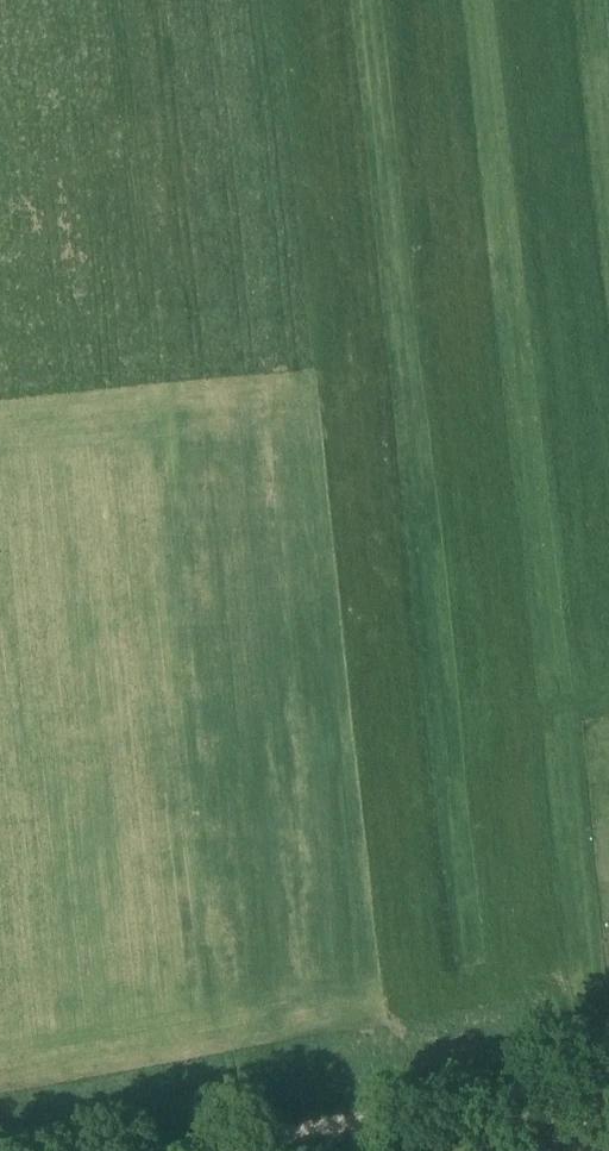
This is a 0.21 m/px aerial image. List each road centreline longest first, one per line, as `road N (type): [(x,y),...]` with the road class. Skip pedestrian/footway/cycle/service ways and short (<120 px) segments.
road 1 (track): [(223,1150),(608,1074)]

